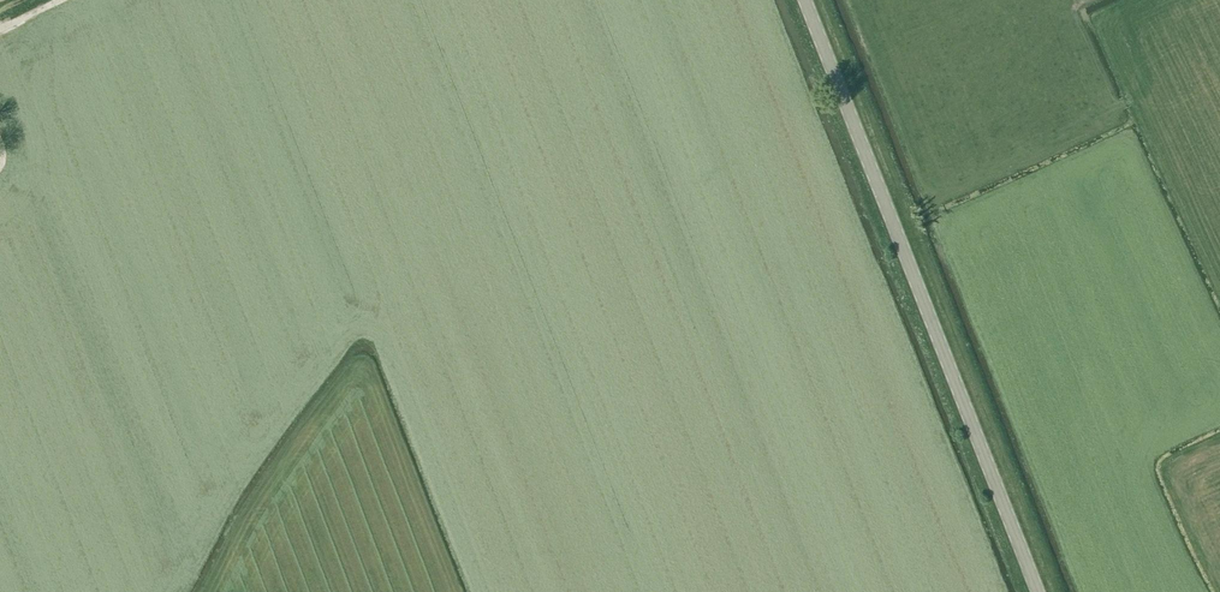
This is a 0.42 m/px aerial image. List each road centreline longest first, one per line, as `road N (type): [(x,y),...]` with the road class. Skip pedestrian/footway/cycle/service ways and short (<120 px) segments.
road 1 (tertiary): [(1038,591),(804,0)]

